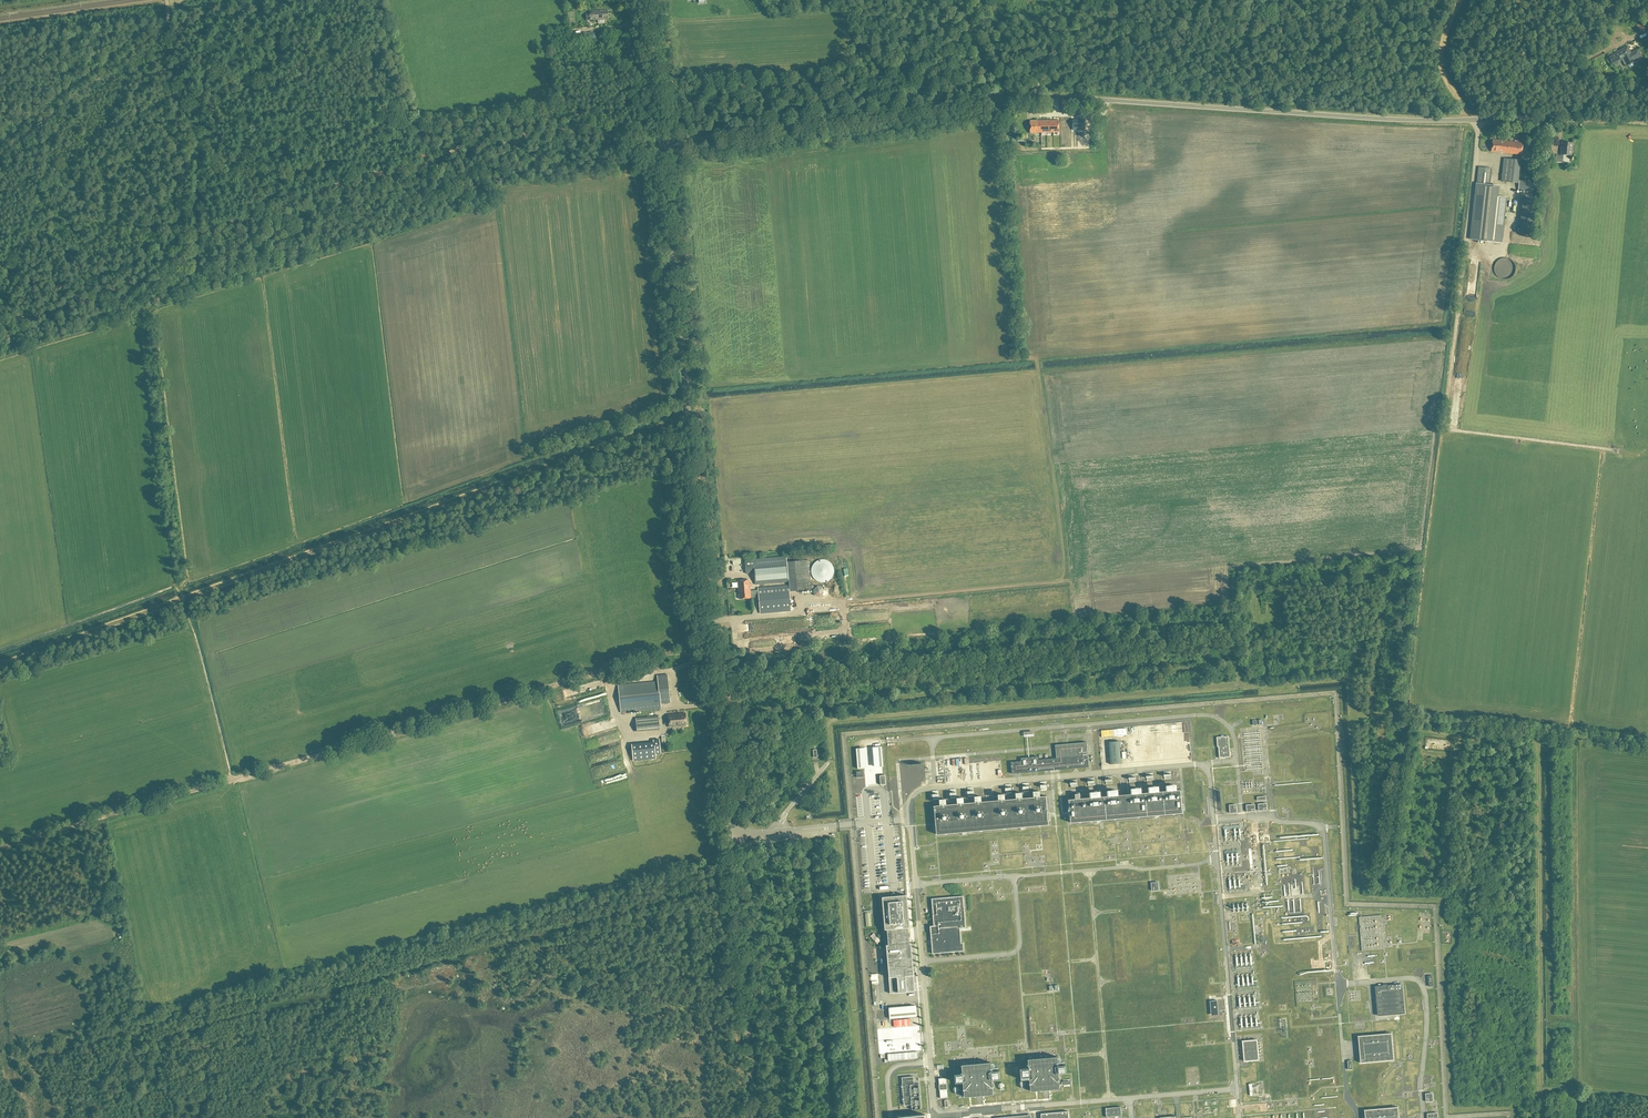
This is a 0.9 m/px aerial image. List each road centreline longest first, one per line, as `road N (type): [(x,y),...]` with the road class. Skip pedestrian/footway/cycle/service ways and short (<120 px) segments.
road 1 (unclassified): [(755,1117),(664,145)]
road 2 (unclassified): [(664,145),(1035,96),(1480,120)]
road 3 (track): [(700,661),(677,653),(585,677),(0,847)]
road 4 (track): [(182,595),(689,413)]
road 5 (track): [(664,149),(547,133),(490,152),(357,177),(257,218),(212,227),(188,244)]
road 6 (track): [(1466,246),(1445,428),(1619,450)]
road 7 (track): [(188,244),(166,0)]
road 8 (track): [(168,26),(0,156)]
road 9 (track): [(188,244),(139,280),(35,317),(0,314)]
road 10 (track): [(171,585),(195,632),(233,780)]
road 11 (track): [(182,595),(0,663)]
road 12 (unclassified): [(1647,119),(1480,120)]
road 13 (unclassified): [(664,145),(650,0)]
road 14 (track): [(1035,96),(1127,0)]
road 15 (track): [(1461,0),(1442,52),(1463,120)]

